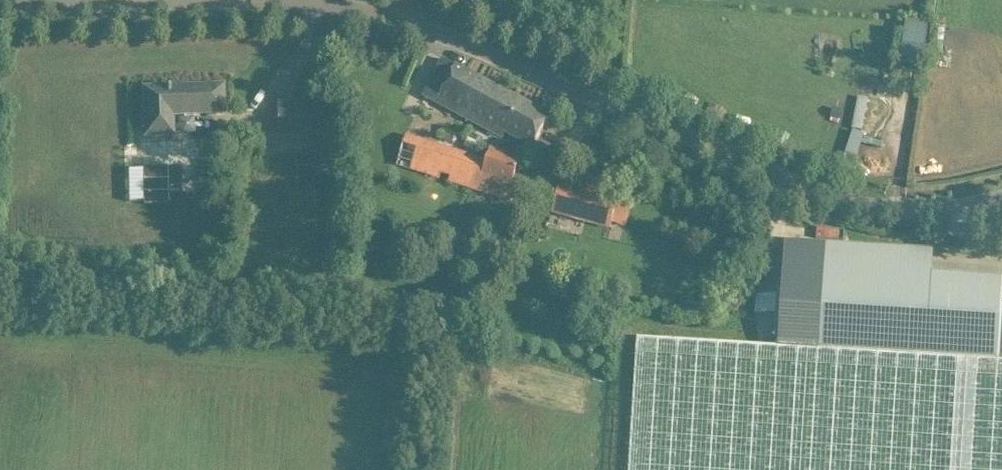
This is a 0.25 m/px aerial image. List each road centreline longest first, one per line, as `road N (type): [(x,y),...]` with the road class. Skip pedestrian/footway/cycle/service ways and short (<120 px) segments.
road 1 (unclassified): [(952,208),(881,206),(810,192),(445,36),(350,6),(0,5)]

